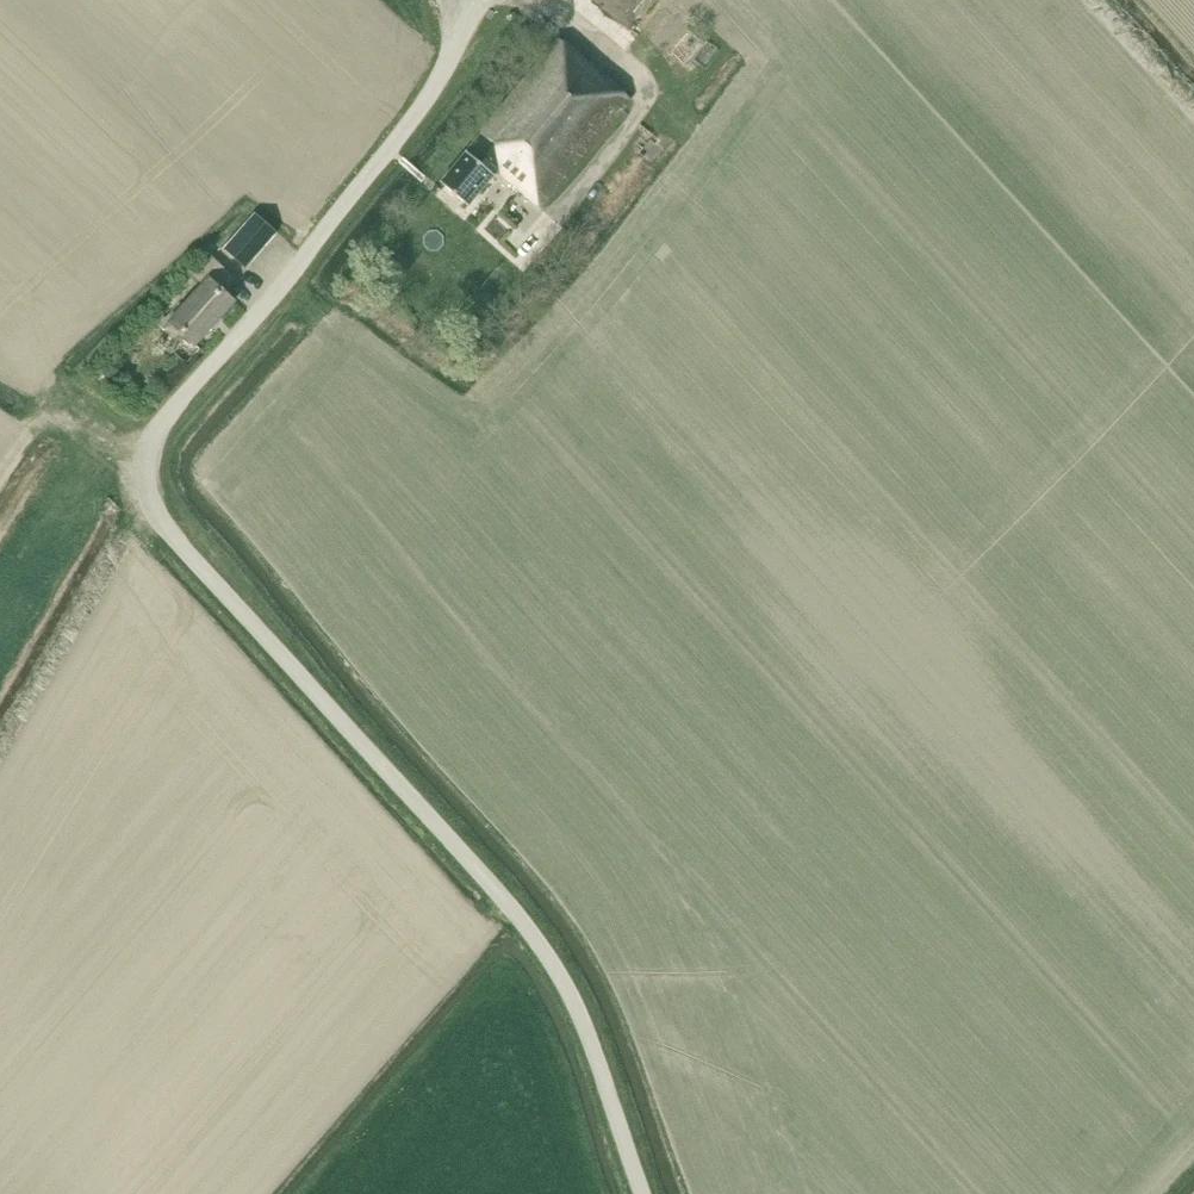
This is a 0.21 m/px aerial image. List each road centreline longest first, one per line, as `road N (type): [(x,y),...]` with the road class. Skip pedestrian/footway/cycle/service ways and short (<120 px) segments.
road 1 (unclassified): [(644,1193),(587,1025),(546,953),(155,519),(147,500),(153,436),(430,101),(476,0)]

